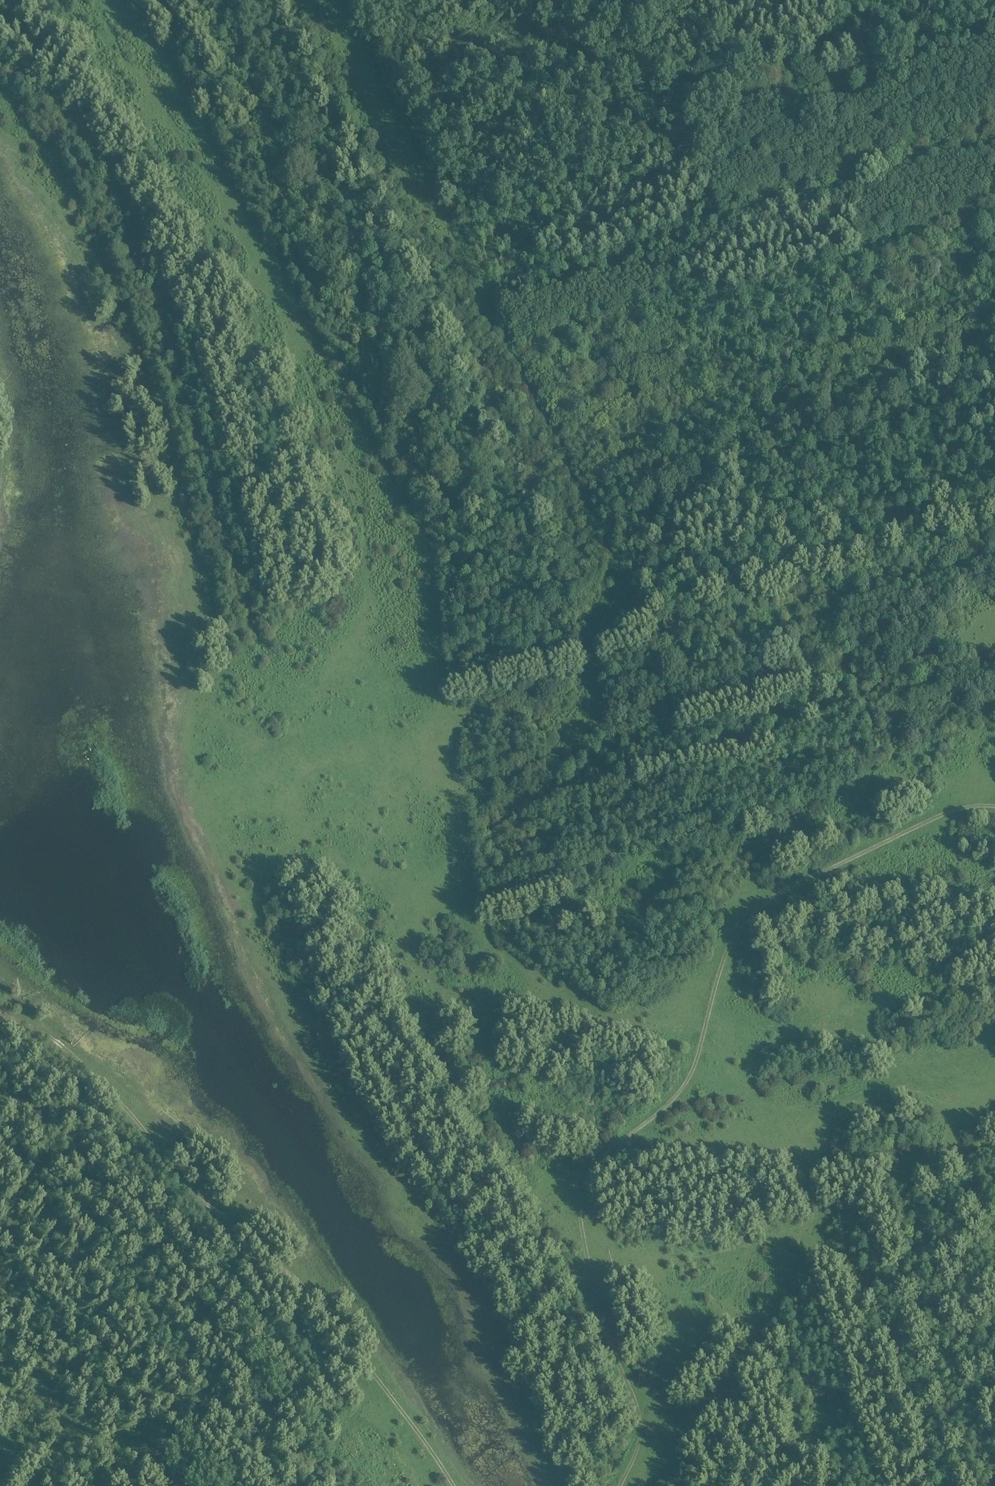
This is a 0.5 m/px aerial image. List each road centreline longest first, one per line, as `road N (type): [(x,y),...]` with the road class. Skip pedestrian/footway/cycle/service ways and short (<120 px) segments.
road 1 (track): [(621,1485),(638,1447),(640,1420),(596,1295),(579,1201),(586,1166),(687,1084),(731,934),(703,973),(645,1016)]
road 2 (track): [(0,985),(185,1121),(330,1291),(460,1485)]
road 3 (track): [(731,934),(767,900),(955,811),(994,807)]

